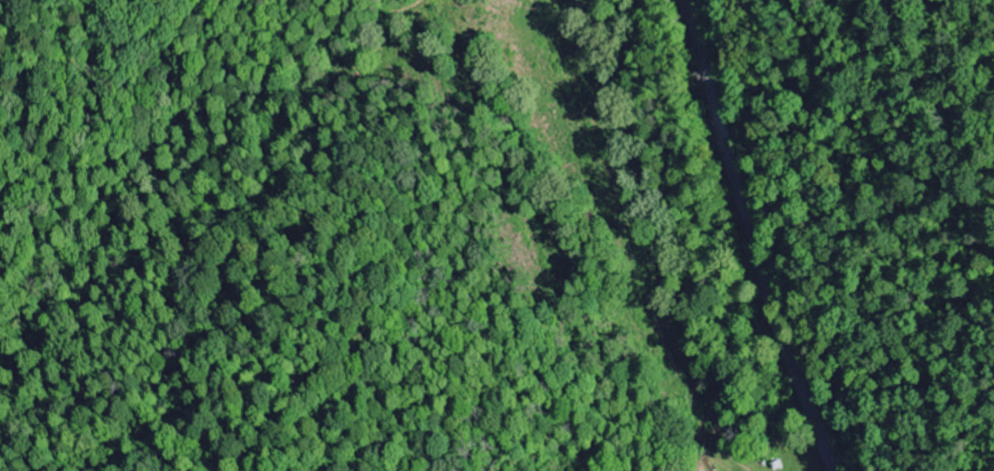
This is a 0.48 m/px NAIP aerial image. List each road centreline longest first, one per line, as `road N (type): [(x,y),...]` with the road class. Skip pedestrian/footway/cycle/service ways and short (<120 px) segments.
road 1 (residential): [(836,470),(779,325),(687,0)]

